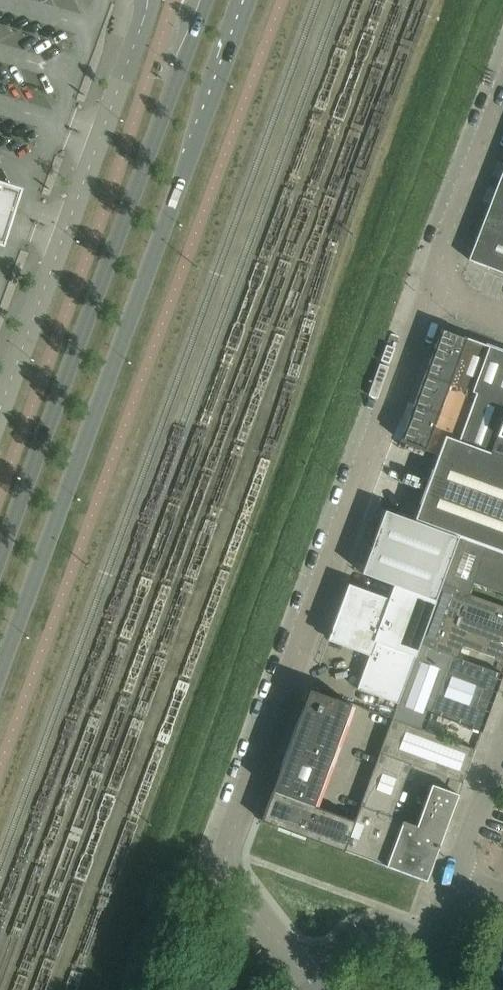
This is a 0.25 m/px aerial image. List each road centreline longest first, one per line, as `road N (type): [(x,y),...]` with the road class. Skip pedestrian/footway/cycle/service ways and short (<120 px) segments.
road 1 (unclassified): [(316,987),(226,872),(228,848),(432,294)]
road 2 (secondary): [(0,674),(250,0)]
road 3 (secondary): [(213,0),(0,567)]
road 4 (unclassified): [(149,0),(0,414)]
road 5 (unclassified): [(432,294),(502,105)]
road 6 (unclassified): [(316,987),(342,939),(370,926),(437,943)]
road 7 (unclassified): [(452,878),(502,741)]

